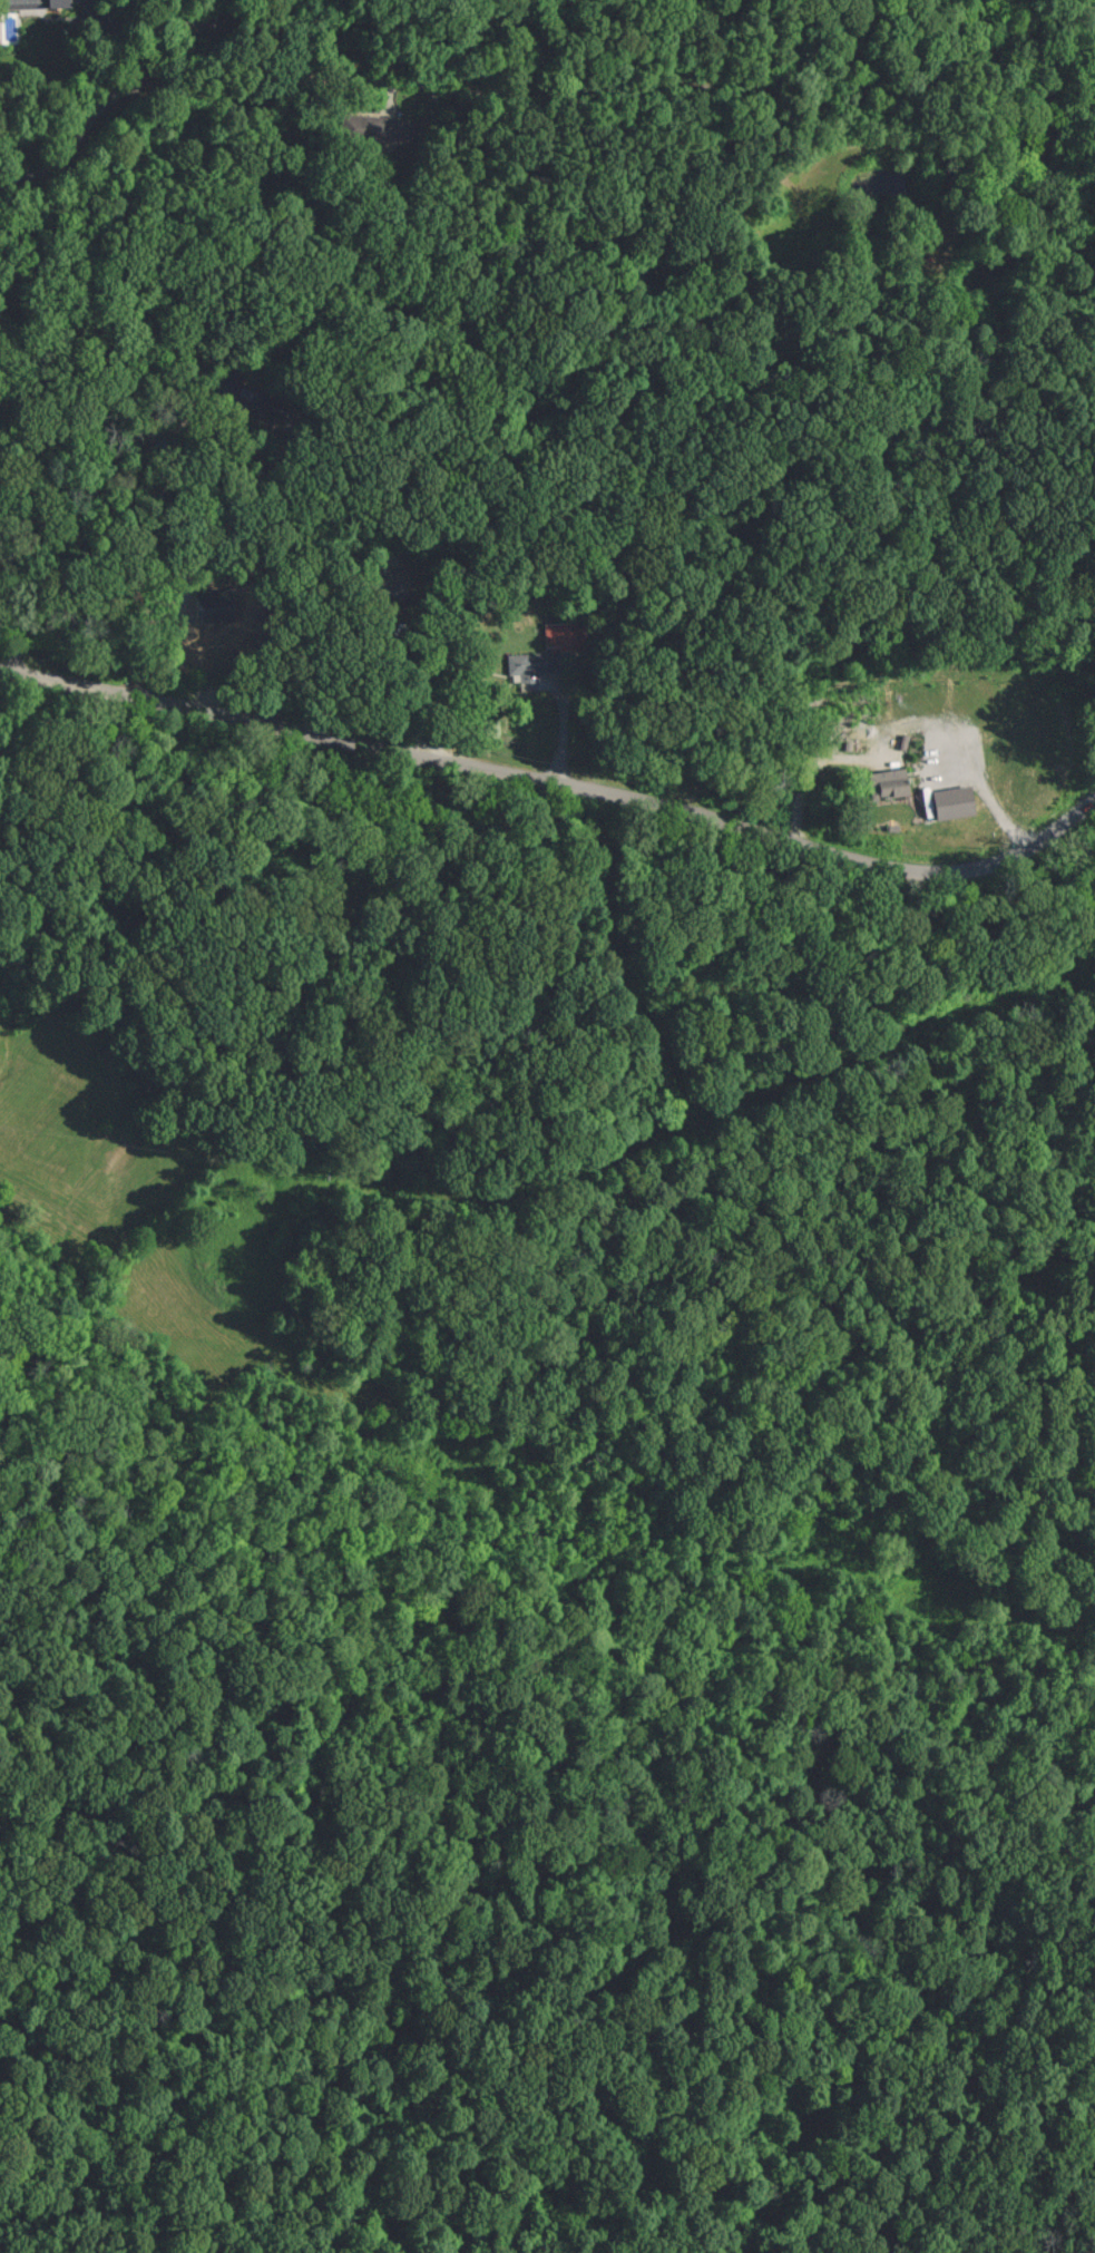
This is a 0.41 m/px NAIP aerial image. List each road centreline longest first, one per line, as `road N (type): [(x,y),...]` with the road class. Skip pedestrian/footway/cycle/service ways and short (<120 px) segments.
road 1 (residential): [(1094,793),(1057,821),(968,860),(898,865),(827,856),(0,666)]
road 2 (residential): [(737,98),(510,105),(314,80),(223,94),(118,87),(53,163),(0,174)]

